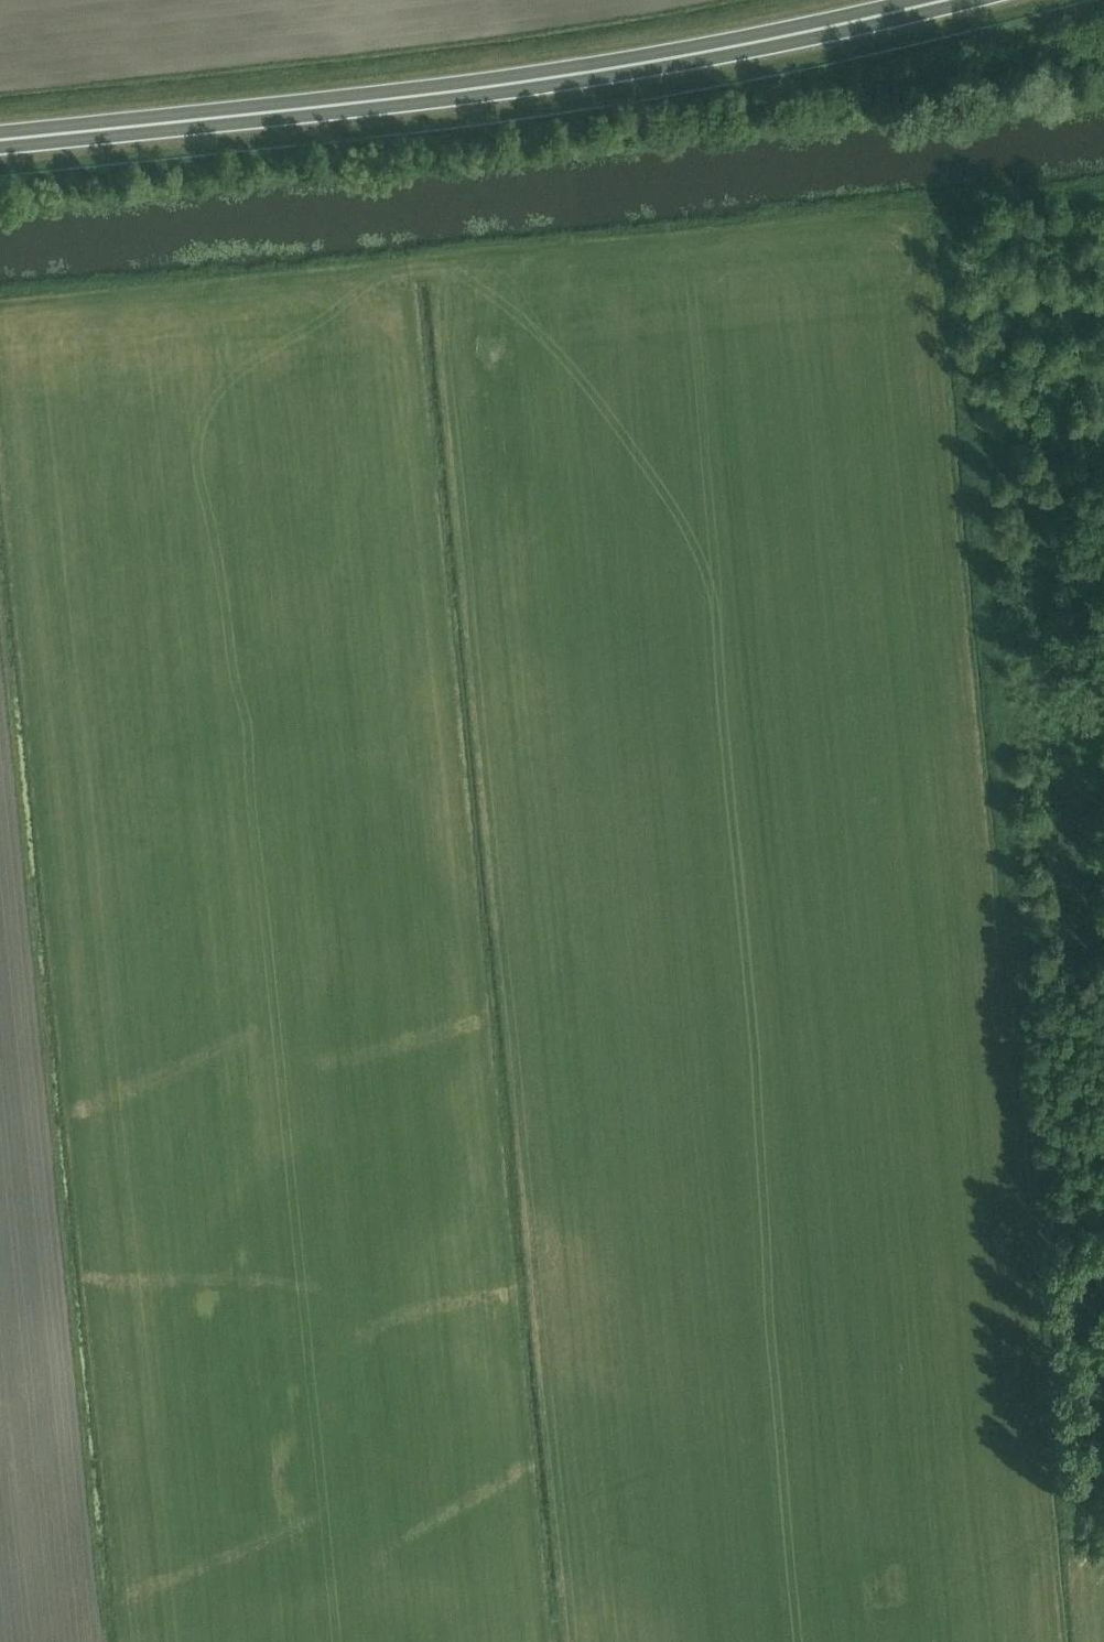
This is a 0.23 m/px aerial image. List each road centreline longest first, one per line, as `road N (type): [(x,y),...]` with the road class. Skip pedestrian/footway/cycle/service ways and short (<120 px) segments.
road 1 (trunk): [(0,140),(644,64),(946,0)]

